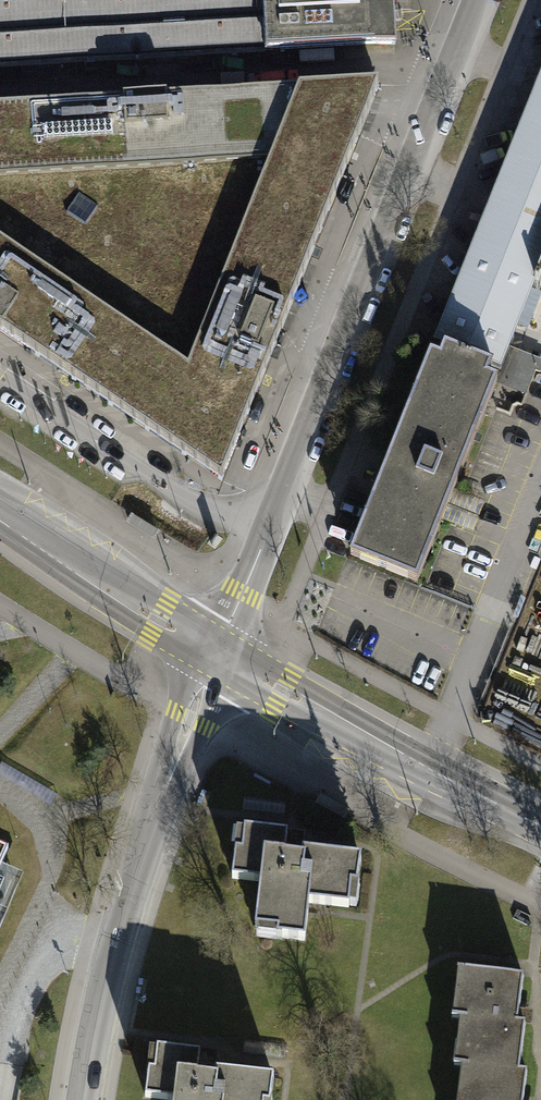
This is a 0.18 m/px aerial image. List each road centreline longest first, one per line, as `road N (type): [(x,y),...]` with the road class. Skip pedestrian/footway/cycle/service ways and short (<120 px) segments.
road 1 (residential): [(219,658),(476,0)]
road 2 (residential): [(87,1099),(159,810),(219,658)]
road 3 (secondary): [(219,658),(540,823)]
road 4 (secondary): [(0,518),(219,658)]

